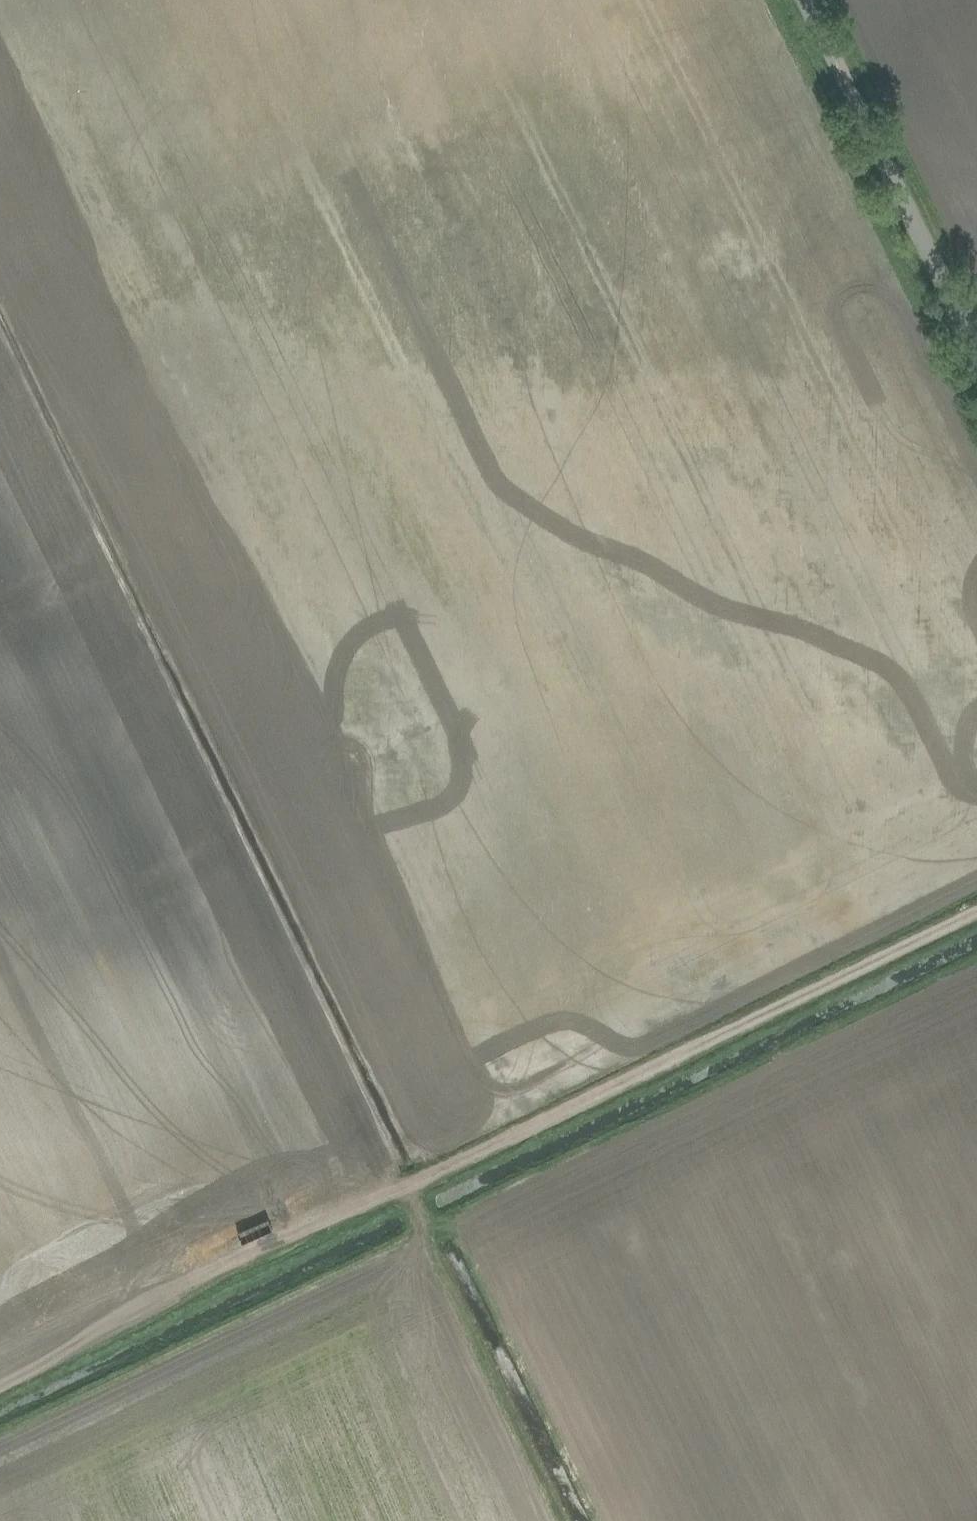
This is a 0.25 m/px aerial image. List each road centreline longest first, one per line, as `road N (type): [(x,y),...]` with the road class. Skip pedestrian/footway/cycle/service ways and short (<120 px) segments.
road 1 (track): [(976,915),(404,1194)]
road 2 (unclassified): [(976,365),(801,0)]

